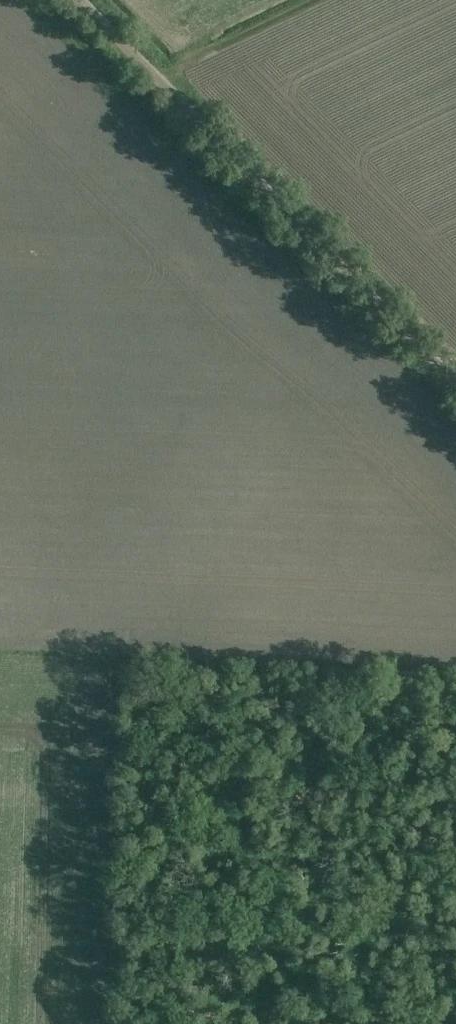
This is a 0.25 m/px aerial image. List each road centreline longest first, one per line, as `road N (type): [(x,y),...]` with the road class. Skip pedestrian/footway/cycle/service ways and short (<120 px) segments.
road 1 (unclassified): [(455,381),(80,0)]

